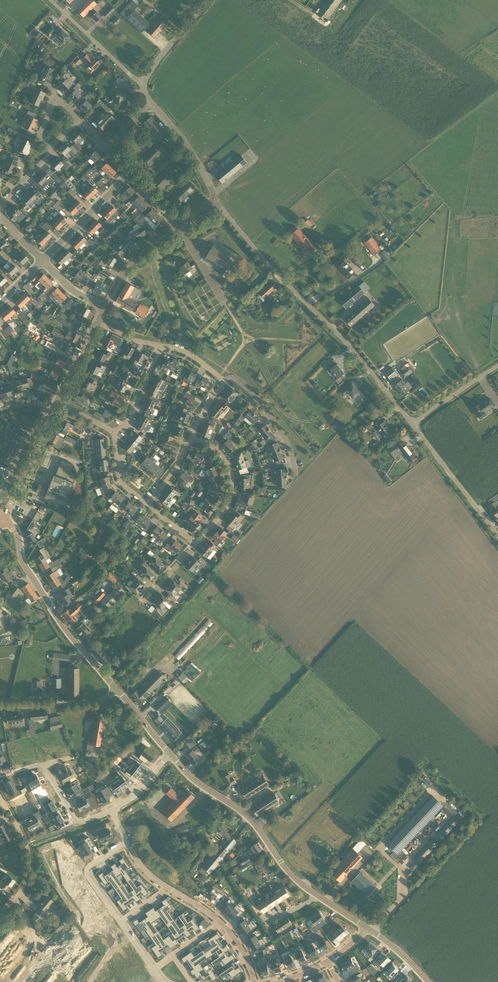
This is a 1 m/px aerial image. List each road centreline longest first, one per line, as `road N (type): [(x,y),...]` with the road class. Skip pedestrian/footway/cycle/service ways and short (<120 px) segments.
road 1 (unclassified): [(413,423),(215,198)]
road 2 (tertiary): [(367,927),(300,882),(245,814),(169,753)]
road 3 (tertiary): [(117,690),(32,581),(3,517)]
road 4 (unclassified): [(497,537),(413,423)]
road 5 (residential): [(196,544),(226,508),(231,487),(224,458),(191,438)]
road 6 (residential): [(223,381),(238,381),(265,407),(296,475)]
road 7 (unclassified): [(142,82),(47,0)]
road 8 (residential): [(3,517),(55,404)]
road 9 (residential): [(42,262),(127,172)]
road 10 (unclassified): [(117,690),(90,701),(0,705)]

